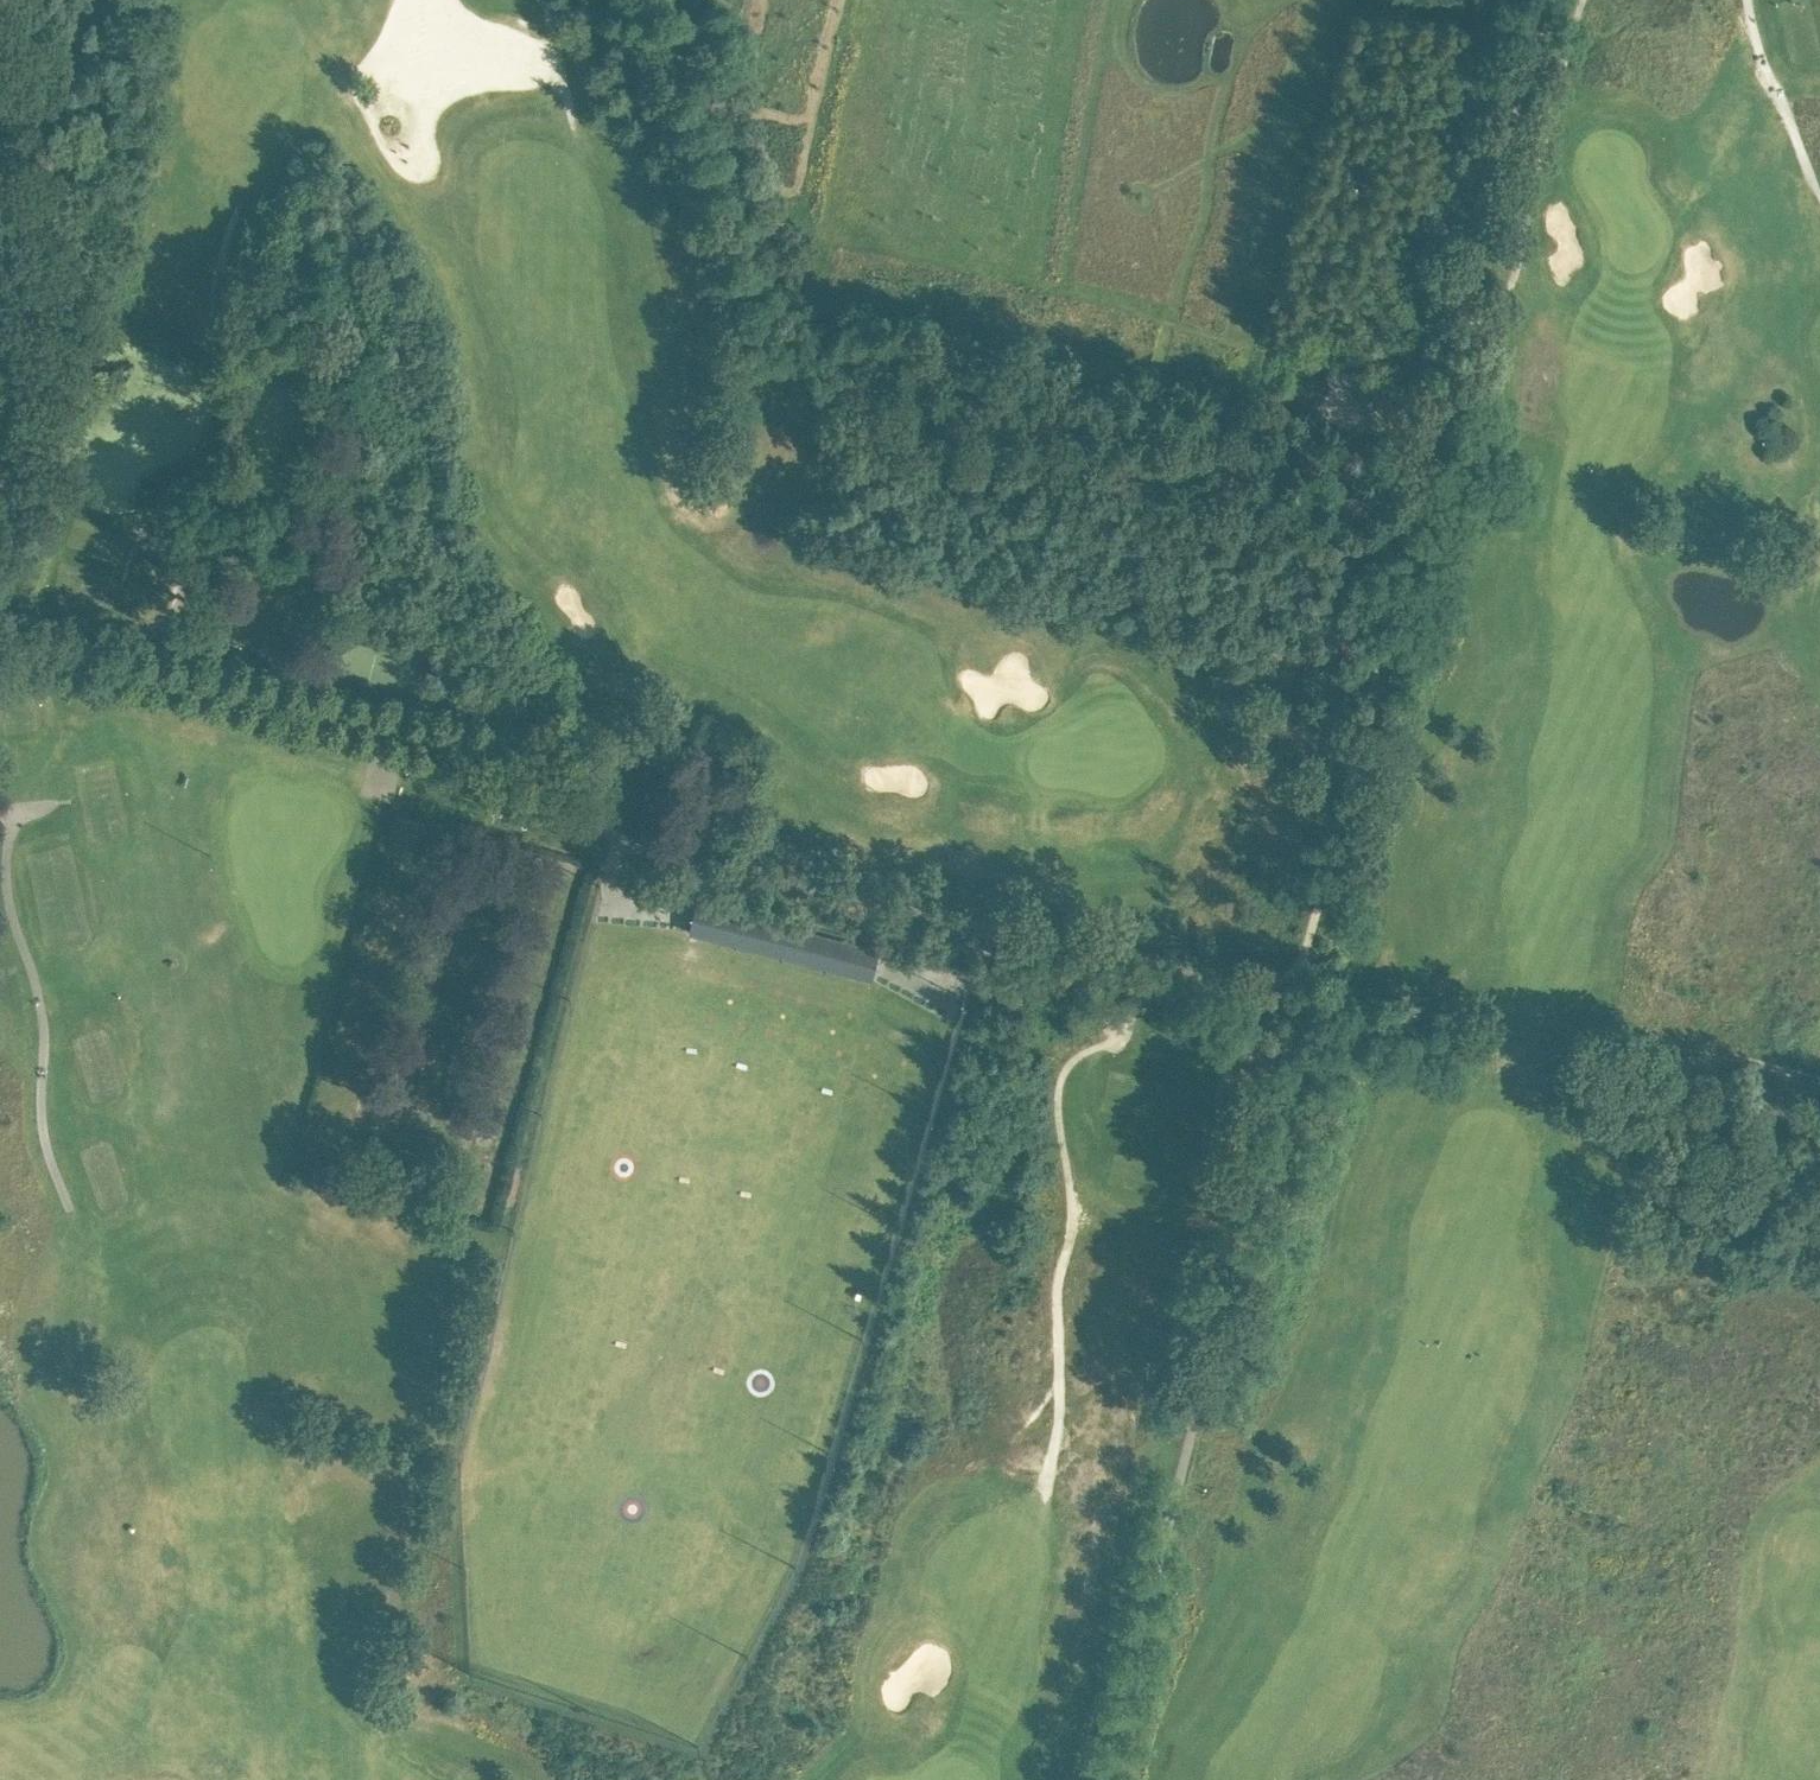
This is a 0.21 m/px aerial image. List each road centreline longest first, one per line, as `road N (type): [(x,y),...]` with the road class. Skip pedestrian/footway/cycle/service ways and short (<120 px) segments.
road 1 (track): [(1295,992),(1508,105),(1544,0)]
road 2 (track): [(1103,1779),(1295,992)]
road 3 (track): [(1295,992),(1375,988),(1458,1000),(1819,1082)]
road 4 (track): [(1457,317),(1497,306),(1513,279),(1582,0)]
road 5 (track): [(1747,0),(1766,69),(1819,195)]

